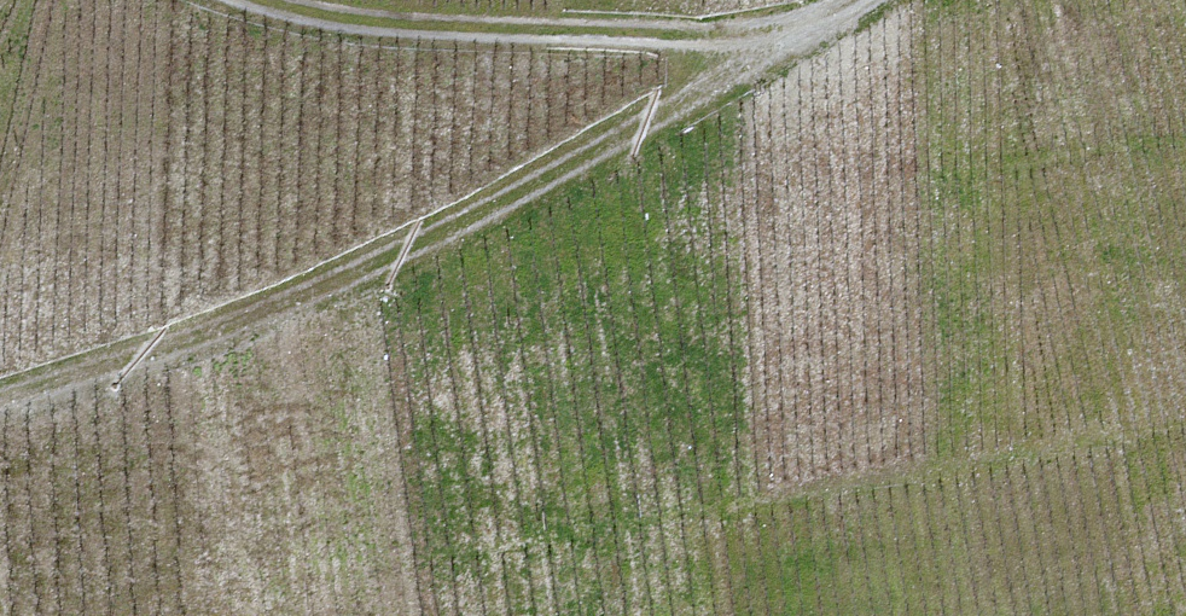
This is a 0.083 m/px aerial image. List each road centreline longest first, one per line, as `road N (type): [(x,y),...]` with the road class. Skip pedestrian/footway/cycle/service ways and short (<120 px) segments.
road 1 (track): [(861,0),(821,34),(318,301),(0,398)]
road 2 (track): [(353,0),(430,23),(821,34)]

